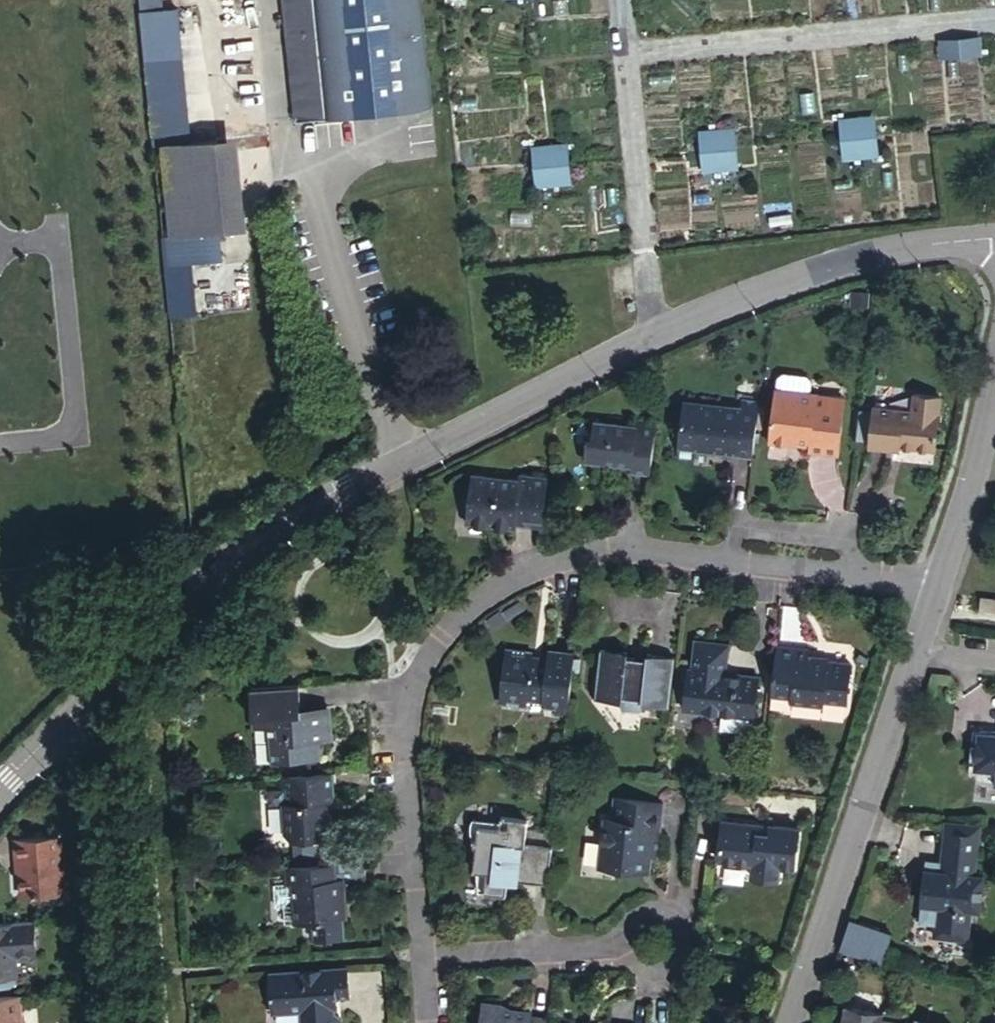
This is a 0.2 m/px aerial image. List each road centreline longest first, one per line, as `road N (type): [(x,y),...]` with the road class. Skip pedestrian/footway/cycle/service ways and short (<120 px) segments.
road 1 (unclassified): [(994,238),(899,248),(737,299),(214,564),(0,791)]
road 2 (residential): [(422,953),(406,753),(412,695),(427,659),(481,601),(531,568),(634,546),(937,583)]
road 3 (unclassified): [(788,1022),(937,583)]
road 4 (unclassified): [(937,583),(994,369)]
road 5 (residential): [(422,953),(629,948)]
road 6 (residential): [(652,968),(670,964),(682,949),(672,919),(643,916),(630,930),(629,948)]

